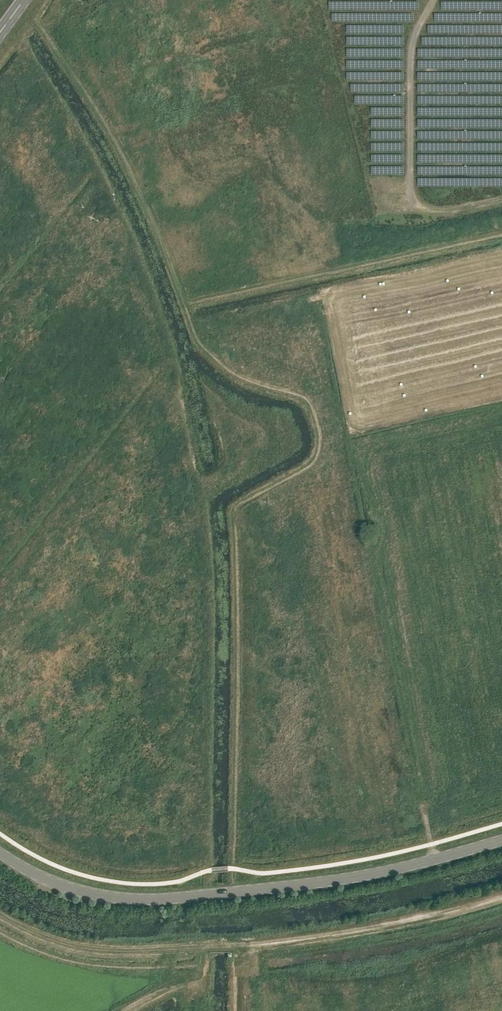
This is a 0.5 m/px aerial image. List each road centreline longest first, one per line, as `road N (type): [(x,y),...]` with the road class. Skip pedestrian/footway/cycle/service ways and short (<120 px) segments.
road 1 (tertiary): [(501,839),(377,872),(156,899),(82,892),(0,852)]
road 2 (track): [(501,892),(339,931),(151,948),(75,945),(0,913)]

